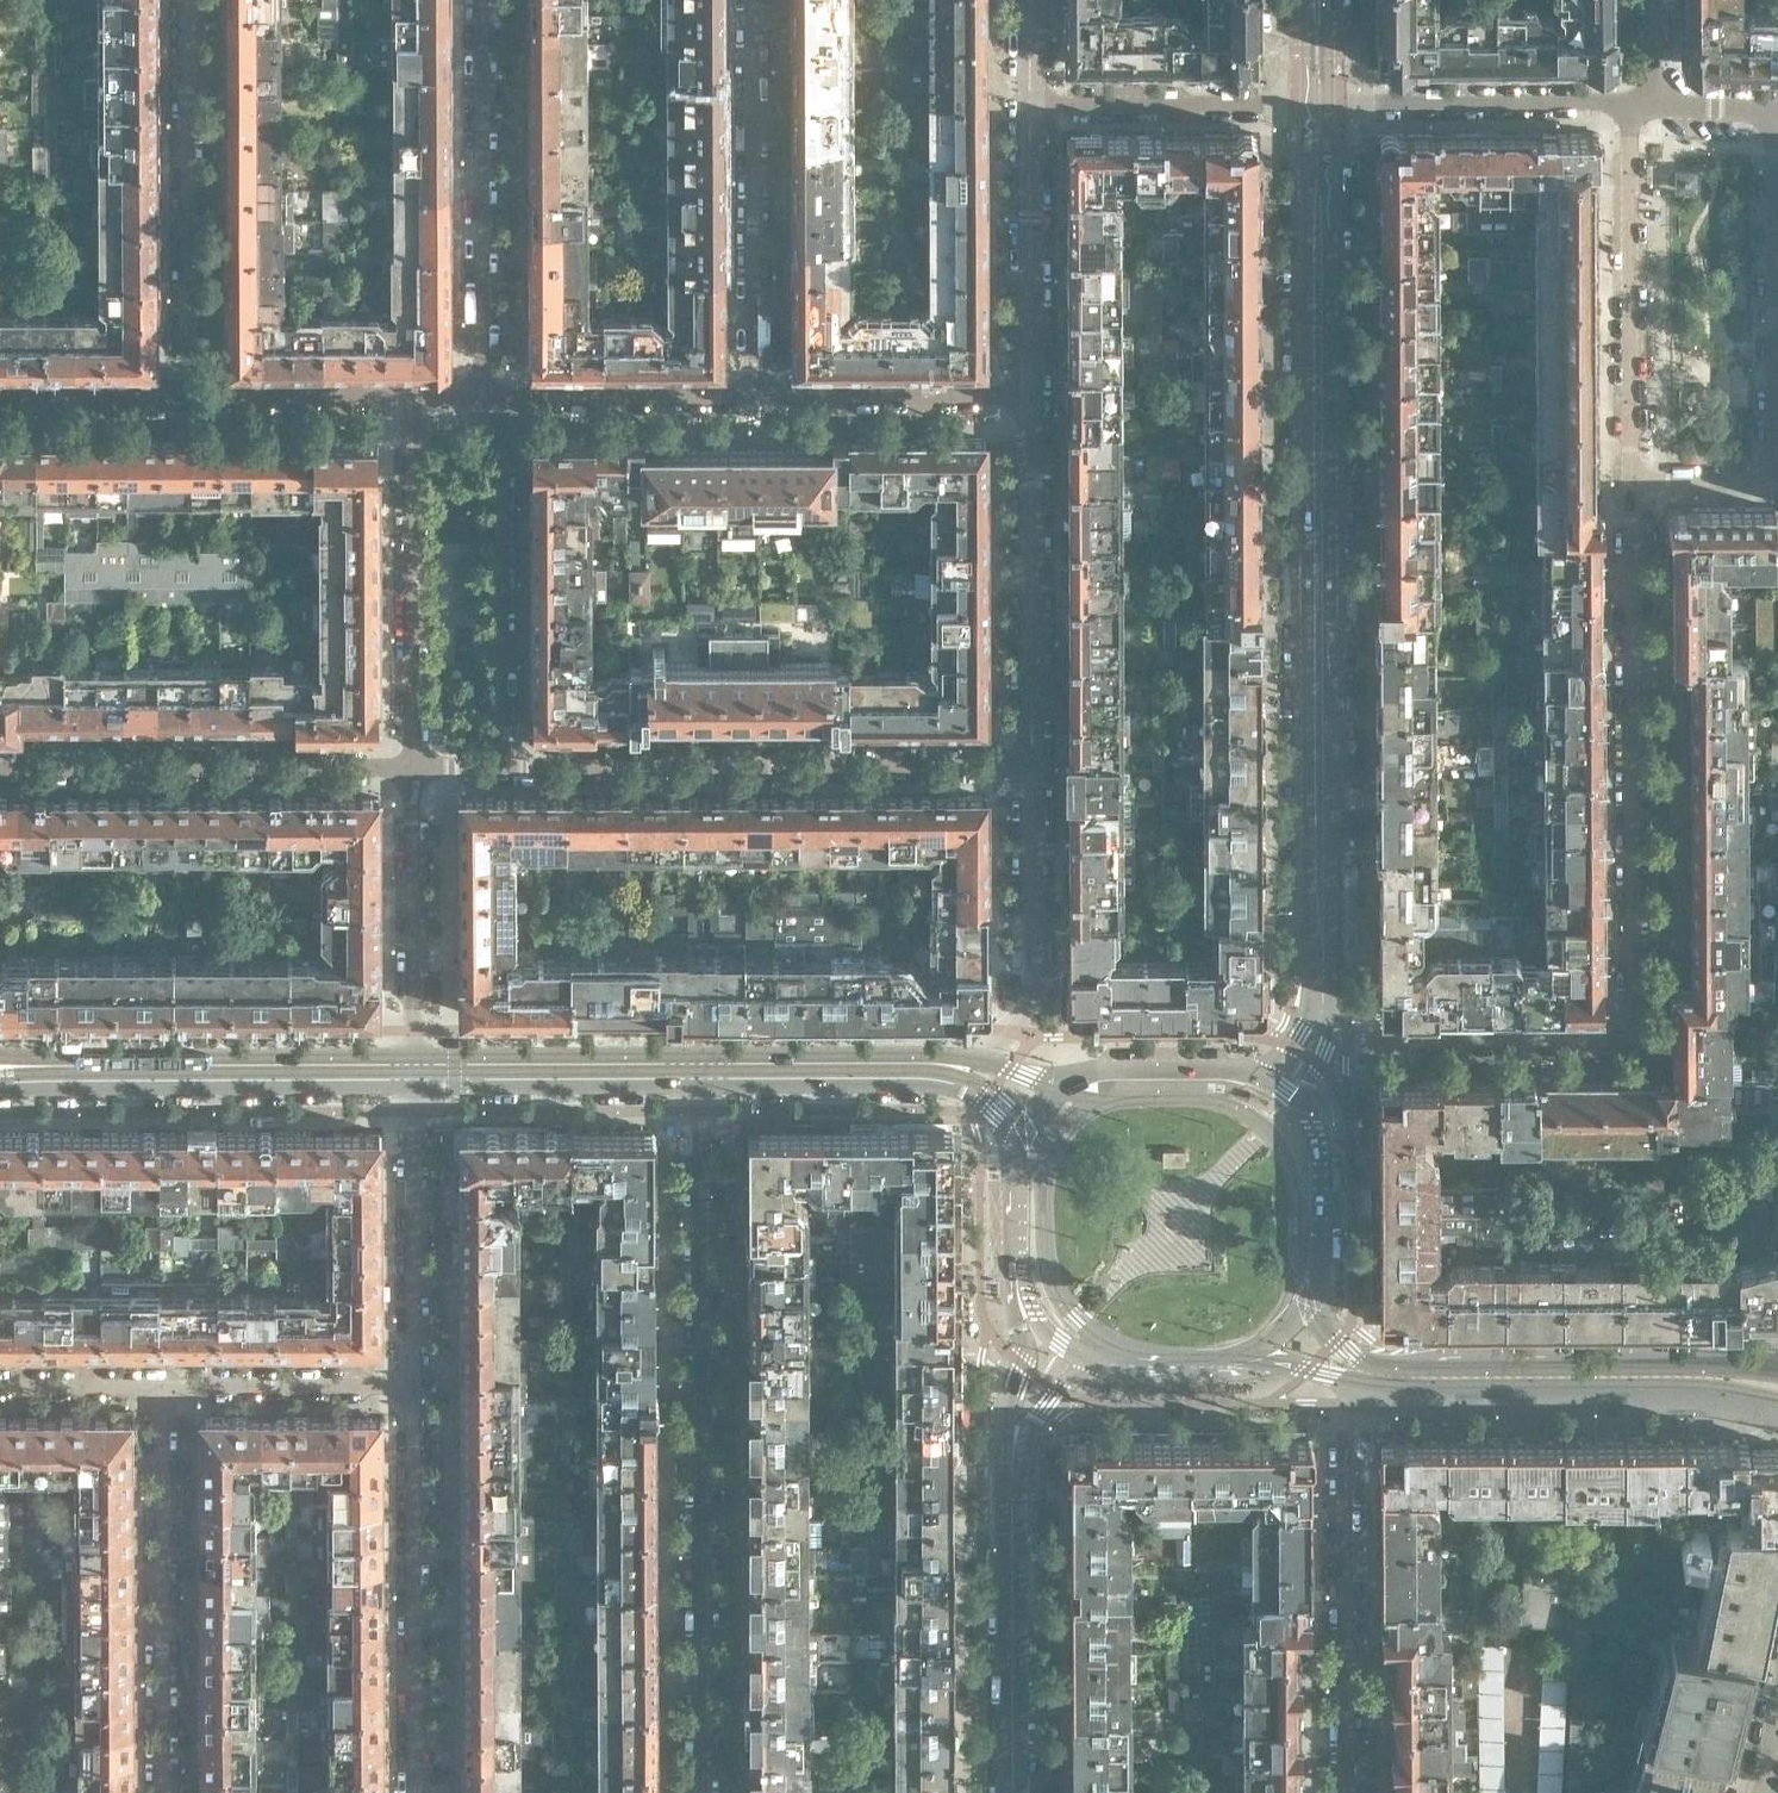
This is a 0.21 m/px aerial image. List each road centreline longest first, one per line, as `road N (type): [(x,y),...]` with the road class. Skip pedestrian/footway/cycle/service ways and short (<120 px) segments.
road 1 (secondary): [(1321,1002),(1317,107)]
road 2 (residential): [(1631,479),(1632,1009),(1616,1031),(1360,1029),(1321,1002)]
road 3 (residential): [(698,1110),(701,1792)]
road 4 (residential): [(1029,767),(502,767)]
road 5 (residential): [(1631,479),(1754,479),(1770,470),(1770,110)]
road 6 (tertiary): [(1777,1364),(1379,1358),(1338,1338),(1316,1296)]
road 7 (tertiary): [(1345,1394),(1730,1397),(1777,1408)]
road 8 (tertiary): [(0,1088),(412,1086)]
road 9 (tertiary): [(412,1055),(0,1054)]
road 10 (residential): [(410,769),(0,768)]
road 11 (residential): [(413,1389),(418,1792)]
road 12 (residential): [(163,1792),(159,1393)]
road 13 (residential): [(1345,1394),(1346,1792)]
road 14 (residential): [(188,0),(191,397)]
road 15 (residential): [(756,0),(758,395)]
road 16 (residential): [(481,395),(483,0)]
road 17 (residential): [(1630,101),(1631,479)]
road 18 (residential): [(1031,394),(1029,767)]
road 19 (residential): [(410,769),(411,396)]
road 20 (residential): [(502,767),(500,396)]
road 21 (tertiary): [(695,1085),(943,1086),(988,1107),(1016,1150)]
road 22 (secondary): [(1014,1792),(1014,1473)]
road 23 (residential): [(1029,767),(1032,1004),(980,1060)]
road 24 (residential): [(1317,107),(1630,101)]
road 25 (residential): [(413,1389),(412,1086)]
road 26 (residential): [(1031,394),(1029,106)]
road 27 (residential): [(1317,107),(1029,106)]
road 28 (tertiary): [(980,1060),(693,1053)]
road 29 (residential): [(412,1055),(410,769)]
road 30 (tertiary): [(412,1086),(695,1085)]
road 31 (tertiary): [(693,1053),(412,1055)]
road 32 (residential): [(758,395),(1031,394)]
road 33 (residential): [(500,396),(758,395)]
road 34 (residential): [(159,1393),(413,1389)]
road 35 (residential): [(191,397),(411,396)]
road 36 (secondary): [(1016,1275),(1022,1341),(1010,1418),(1014,1473)]
road 37 (residential): [(0,397),(191,397)]
road 38 (secondary): [(1254,1074),(1132,1069),(1069,1078)]
road 39 (secondary): [(1316,1296),(1310,1112)]
road 40 (secondary): [(1093,1361),(1256,1364)]
road 41 (residential): [(0,1394),(159,1393)]
road 42 (residential): [(1770,110),(1630,101)]
road 43 (secondary): [(1014,1473),(1048,1403),(1093,1361)]
road 44 (secondary): [(1016,1150),(1016,1275)]
road 45 (secondary): [(1016,1275),(1045,1329),(1093,1361)]

